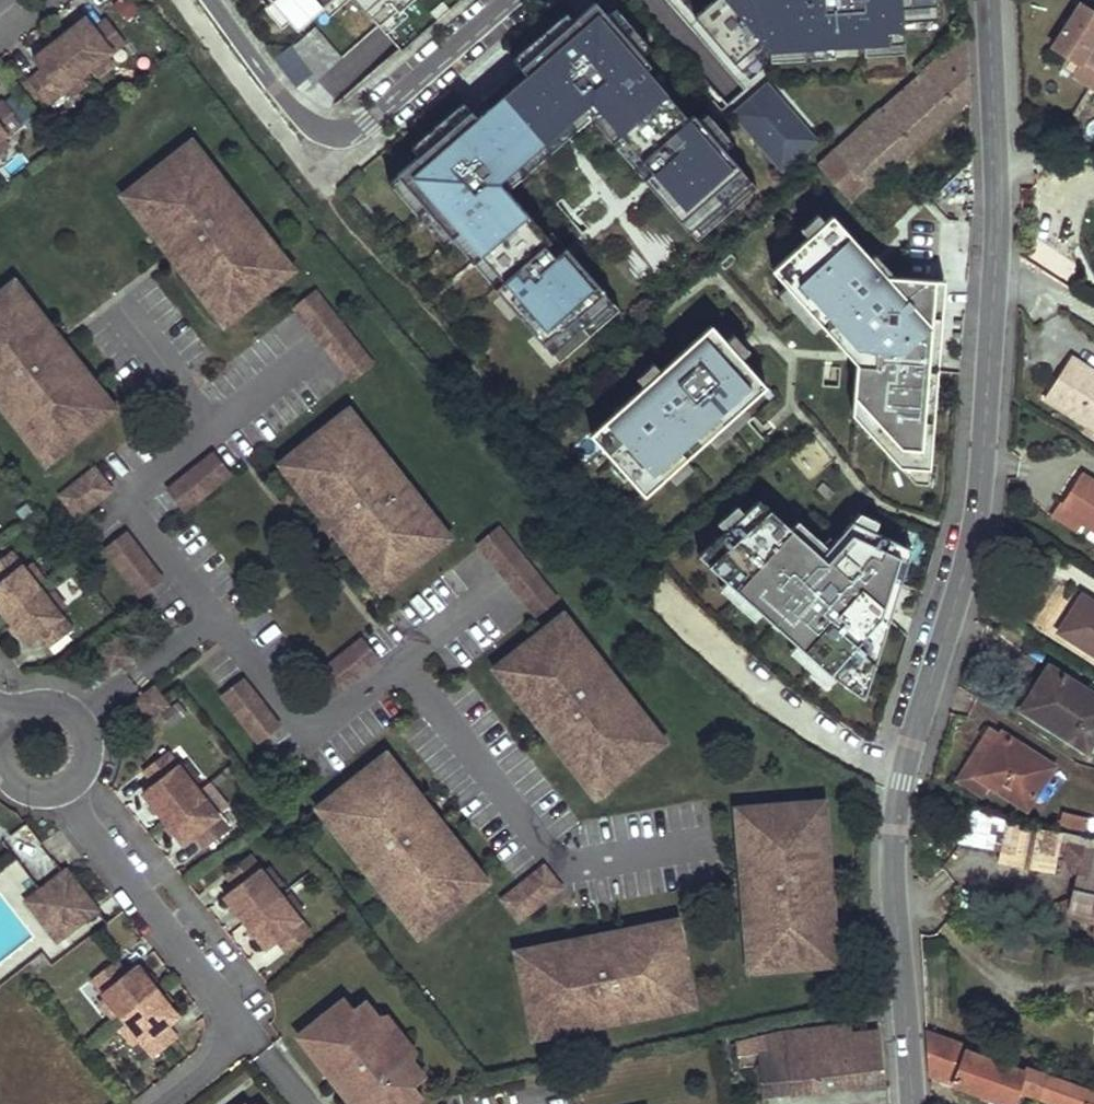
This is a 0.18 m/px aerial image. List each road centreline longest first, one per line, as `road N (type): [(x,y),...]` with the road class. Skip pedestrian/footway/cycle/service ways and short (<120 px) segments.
road 1 (tertiary): [(910,1103),(891,878),(895,816),(975,515)]
road 2 (residential): [(509,0),(372,118),(346,130),(321,130),(299,117),(212,0)]
road 3 (residential): [(165,1103),(219,1062),(230,1032),(226,1007),(62,787)]
road 4 (tertiary): [(975,515),(996,255)]
road 5 (tertiary): [(996,255),(988,0)]
road 6 (residential): [(62,787),(85,756),(76,720),(41,703),(6,718)]
road 7 (unclassified): [(975,515),(1093,591)]

